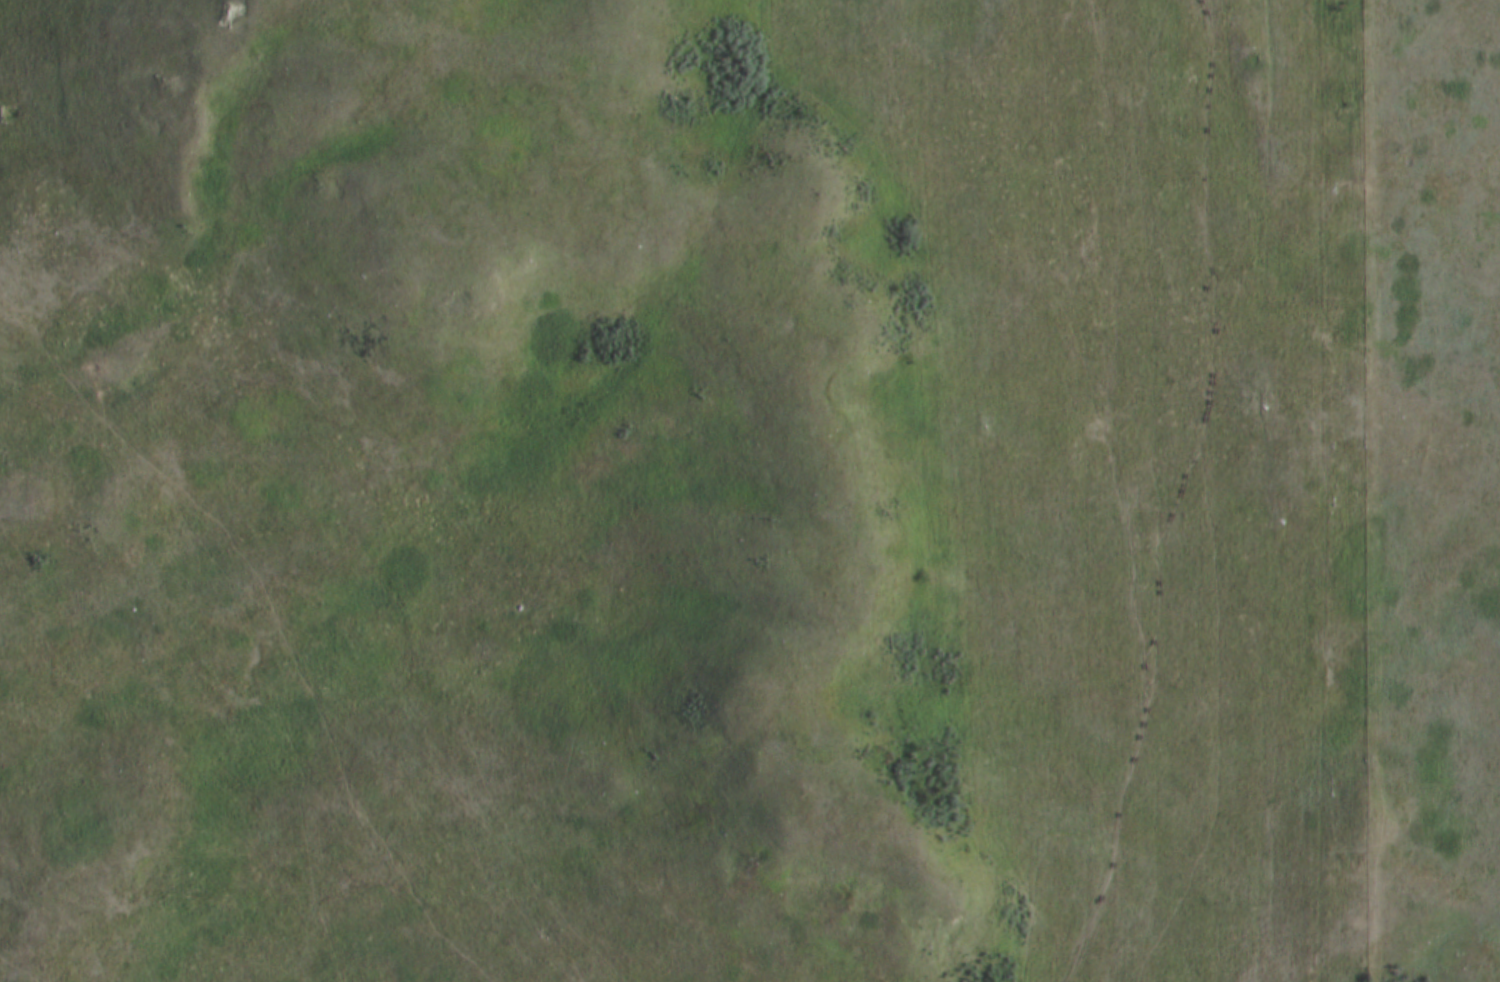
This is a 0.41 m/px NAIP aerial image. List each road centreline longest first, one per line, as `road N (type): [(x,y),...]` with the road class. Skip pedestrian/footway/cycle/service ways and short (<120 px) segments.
road 1 (track): [(1375,981),(1370,0)]

